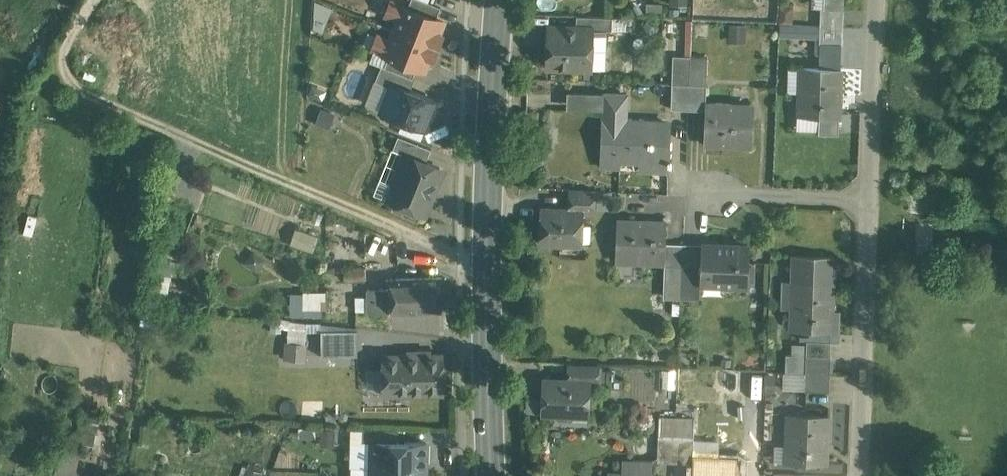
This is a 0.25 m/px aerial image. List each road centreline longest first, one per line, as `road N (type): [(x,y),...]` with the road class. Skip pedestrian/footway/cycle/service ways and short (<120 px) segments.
road 1 (tertiary): [(492,475),(483,233),(495,0)]
road 2 (residential): [(871,196),(861,475)]
road 3 (residential): [(878,0),(871,196)]
road 4 (residential): [(694,191),(871,196)]

